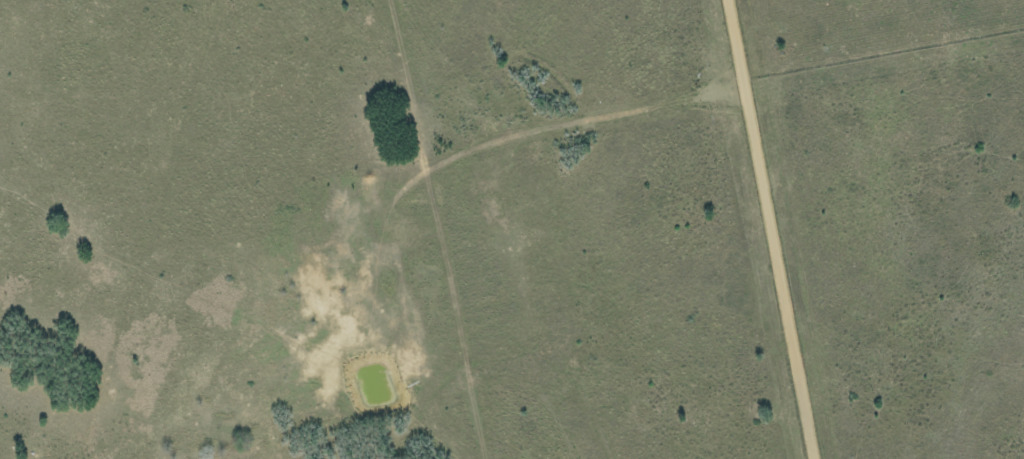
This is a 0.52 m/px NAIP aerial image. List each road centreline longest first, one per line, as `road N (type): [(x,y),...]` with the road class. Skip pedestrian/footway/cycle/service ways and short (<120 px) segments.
road 1 (residential): [(819,458),(732,0)]

